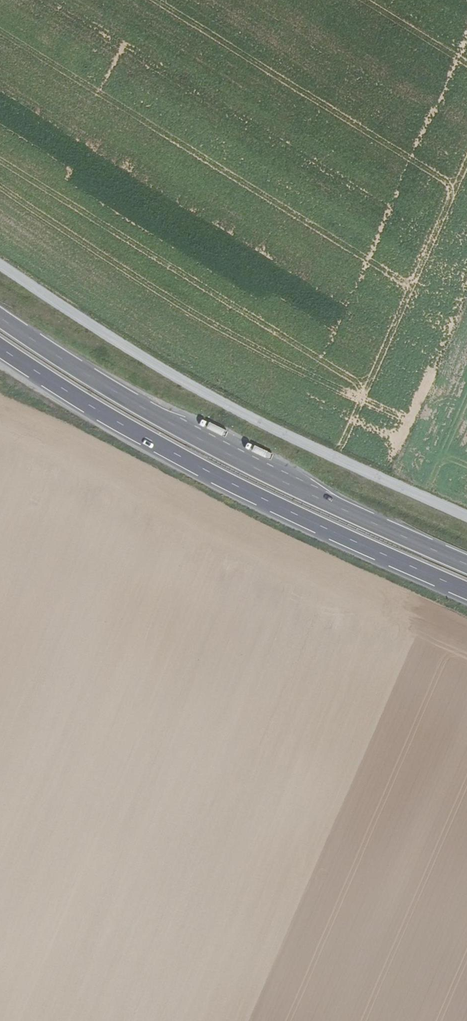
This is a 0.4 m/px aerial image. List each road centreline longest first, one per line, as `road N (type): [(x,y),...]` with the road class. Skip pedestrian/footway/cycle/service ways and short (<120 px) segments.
road 1 (unclassified): [(0,264),(227,406),(466,516)]
road 2 (trunk): [(466,564),(255,468),(0,318)]
road 3 (trunk): [(0,346),(280,508),(466,590)]

